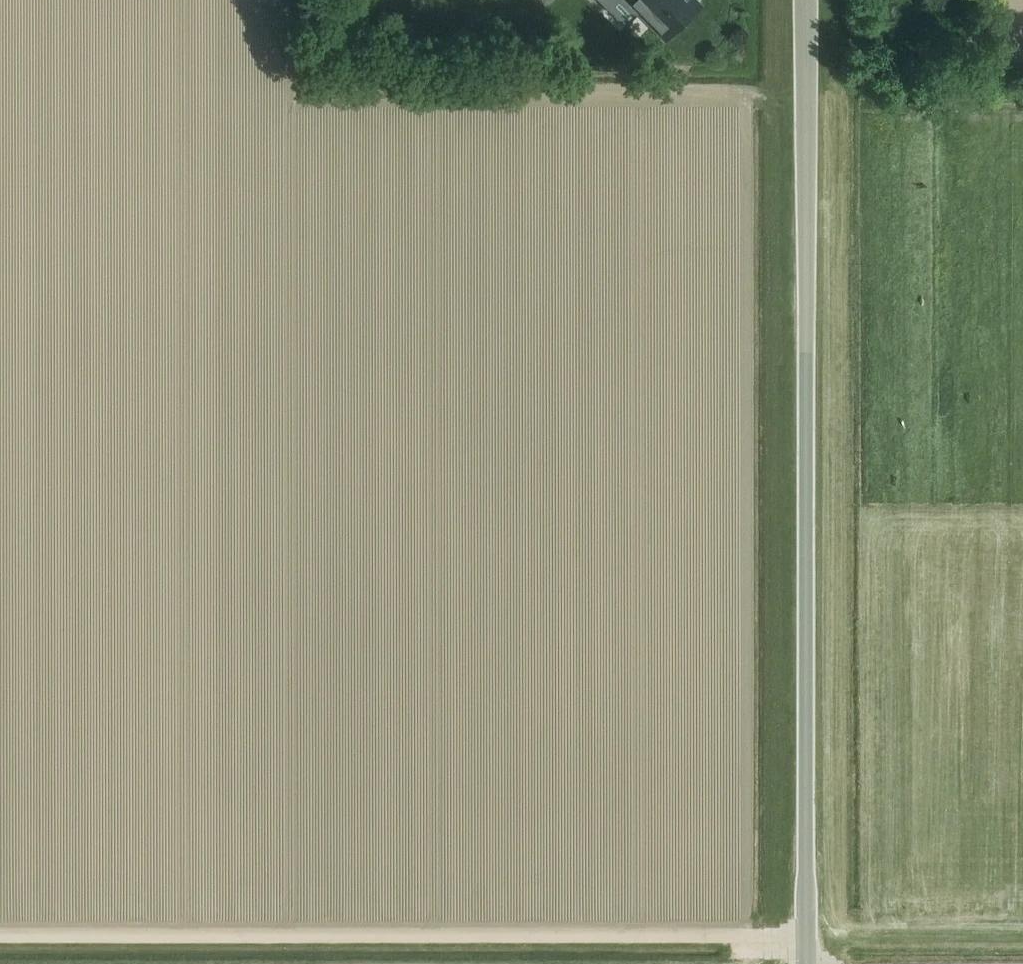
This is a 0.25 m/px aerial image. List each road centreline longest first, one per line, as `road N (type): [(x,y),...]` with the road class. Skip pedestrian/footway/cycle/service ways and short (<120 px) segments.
road 1 (unclassified): [(809,963),(808,0)]
road 2 (track): [(809,936),(0,937)]

